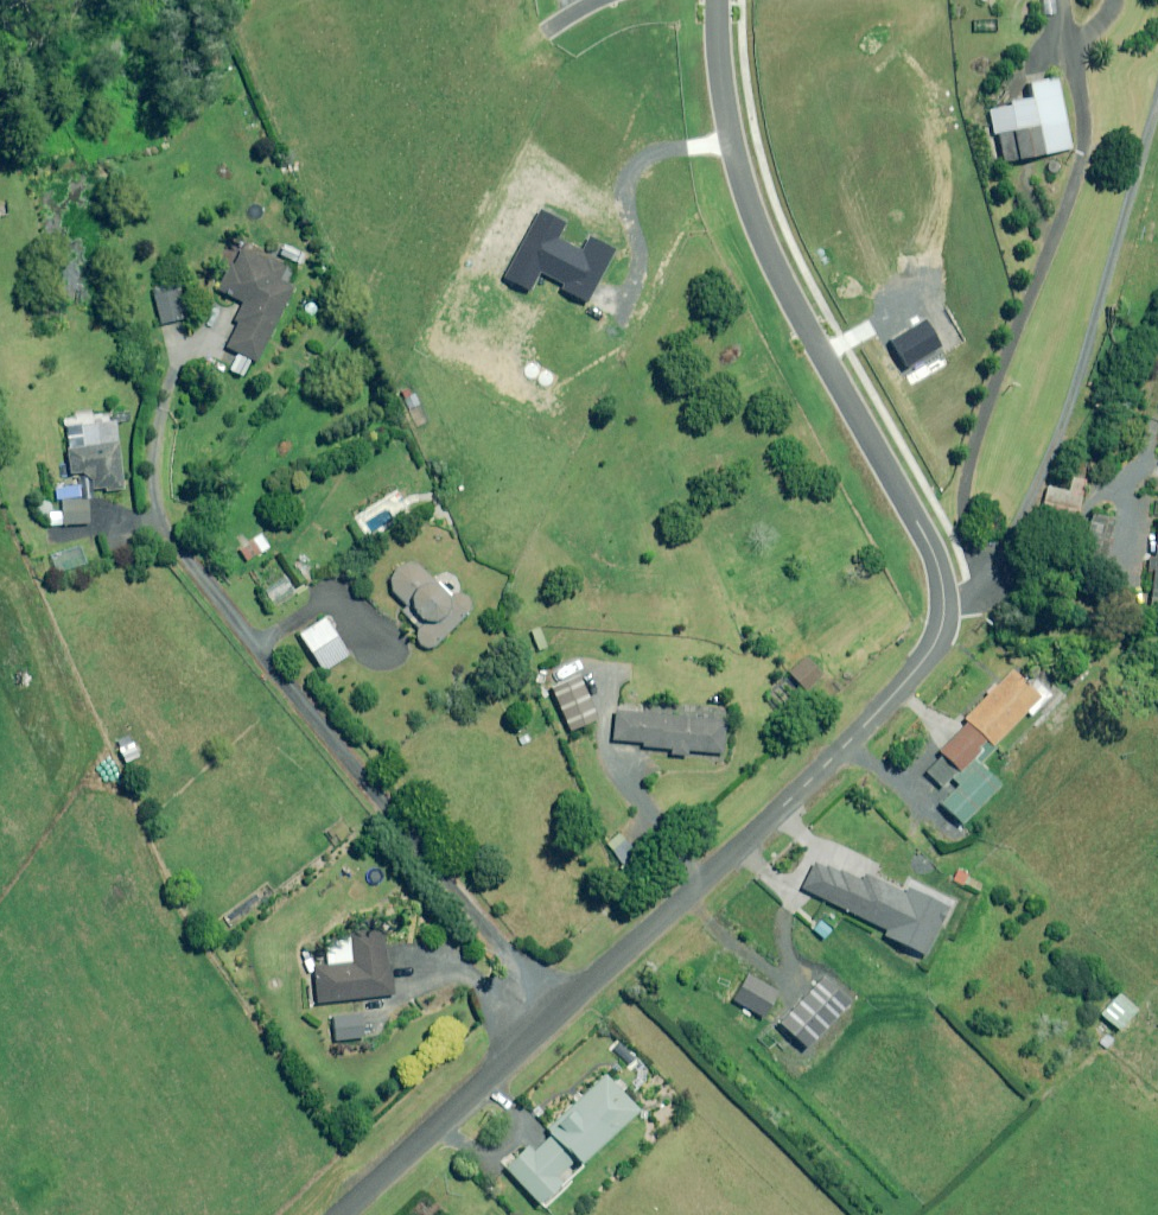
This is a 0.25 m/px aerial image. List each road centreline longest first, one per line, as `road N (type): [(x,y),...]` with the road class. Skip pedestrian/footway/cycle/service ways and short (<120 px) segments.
road 1 (residential): [(954,630),(827,763),(339,1214)]
road 2 (unknown): [(954,630),(729,202),(711,0)]

